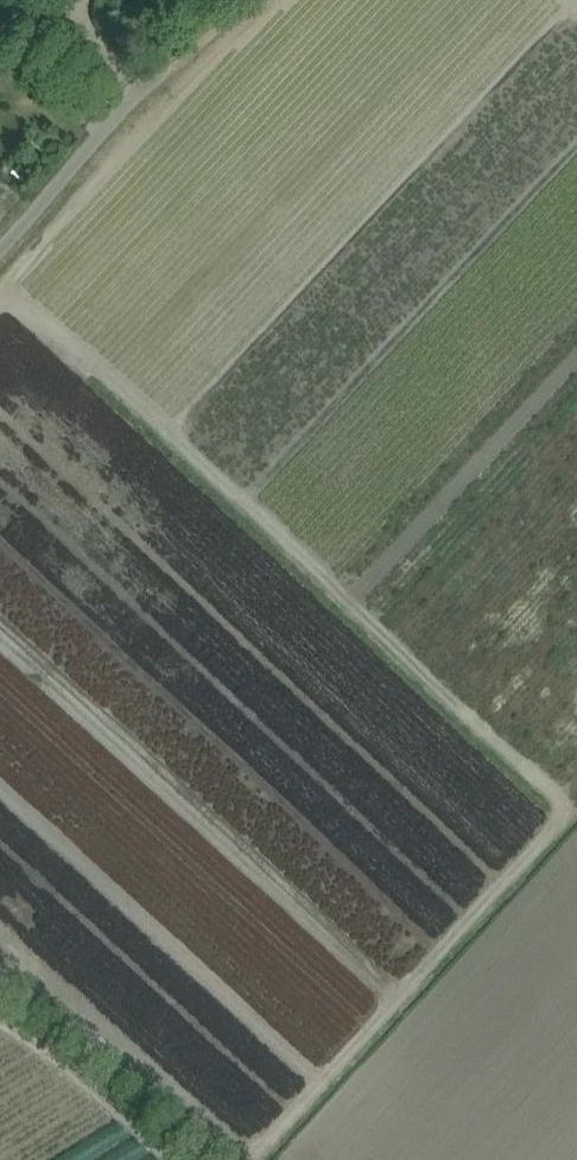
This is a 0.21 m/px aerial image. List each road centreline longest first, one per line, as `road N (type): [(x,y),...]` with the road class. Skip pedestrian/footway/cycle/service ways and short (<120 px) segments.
road 1 (unclassified): [(231,1159),(0,971)]
road 2 (unclassified): [(0,274),(161,98)]
road 3 (track): [(161,98),(264,0)]

